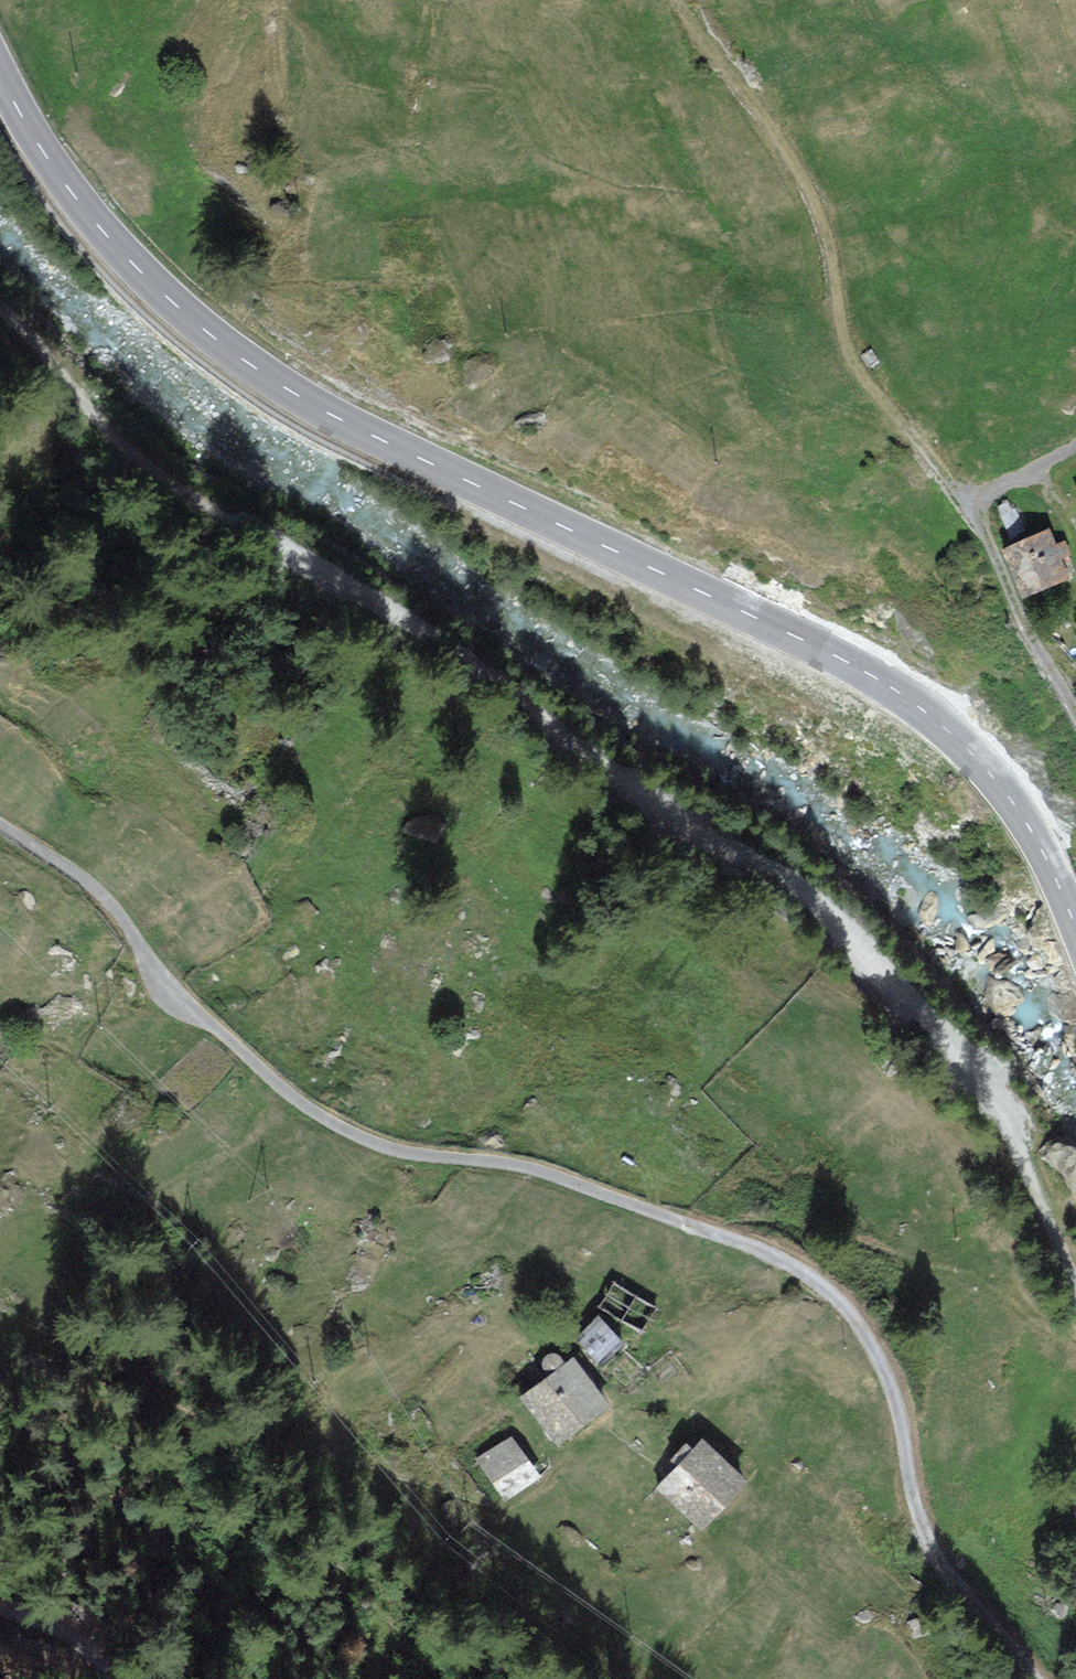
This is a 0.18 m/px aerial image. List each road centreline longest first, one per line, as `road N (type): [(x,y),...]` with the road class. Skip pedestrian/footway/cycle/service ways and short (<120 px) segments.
road 1 (track): [(1075,1293),(1014,1143),(839,923),(347,588),(220,532),(128,460),(0,329)]
road 2 (track): [(1033,1678),(923,1536),(904,1427),(879,1356),(816,1280),(742,1243),(517,1168),(404,1151),(343,1131),(168,988),(108,901),(0,825)]
road 3 (tertiary): [(0,81),(54,173),(128,265),(265,380),(354,432),(791,635),(911,700),(992,775),(1047,856),(1075,932)]
road 4 (track): [(981,518),(860,370),(847,347),(819,216),(677,0)]
road 5 (residential): [(1075,715),(1026,625),(981,509),(1075,448)]
road 6 (track): [(0,1564),(123,1623),(151,1678)]

